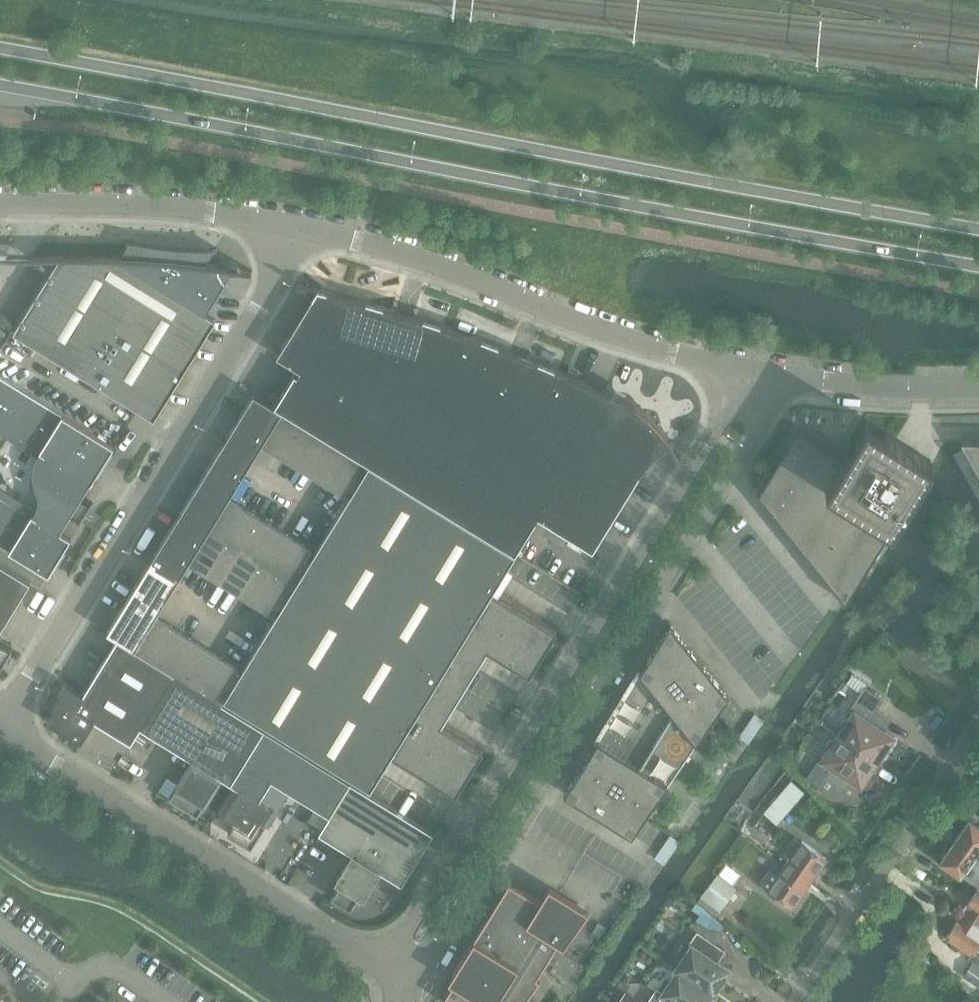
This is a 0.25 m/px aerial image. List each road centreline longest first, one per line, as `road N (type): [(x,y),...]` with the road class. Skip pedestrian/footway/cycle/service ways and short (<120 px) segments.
road 1 (secondary): [(978,226),(0,48)]
road 2 (secondary): [(0,85),(978,261)]
road 3 (unclassified): [(414,984),(799,374)]
road 4 (unclassified): [(757,368),(381,963)]
road 5 (unclassified): [(1,727),(307,231)]
road 6 (unclassified): [(757,368),(676,354),(438,265),(307,231)]
road 7 (unclassified): [(381,963),(1,727)]
road 8 (residential): [(793,1001),(978,734)]
road 9 (unclassified): [(307,231),(214,212),(0,203)]
road 10 (unclassified): [(799,374),(978,385)]

